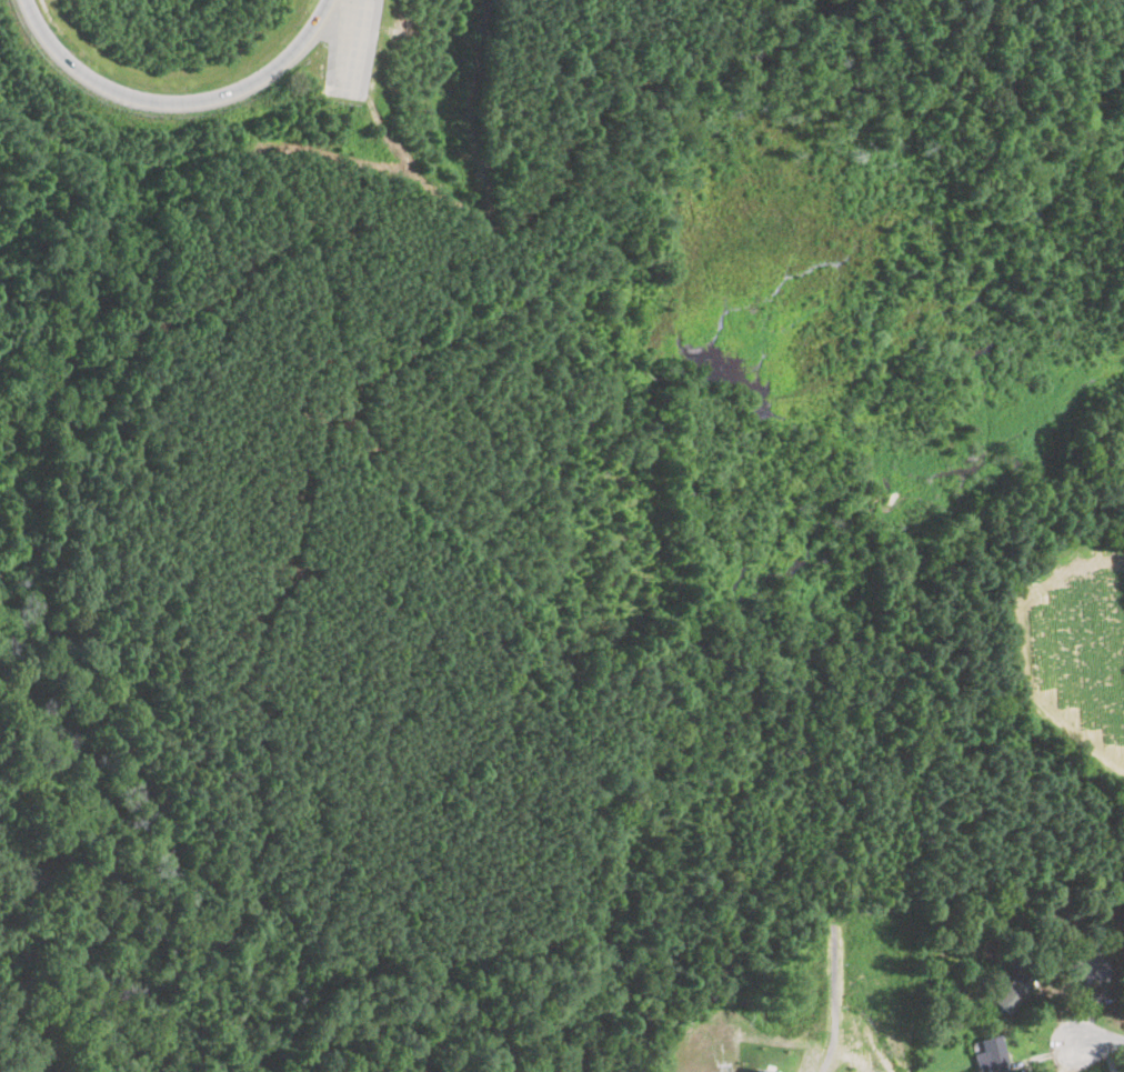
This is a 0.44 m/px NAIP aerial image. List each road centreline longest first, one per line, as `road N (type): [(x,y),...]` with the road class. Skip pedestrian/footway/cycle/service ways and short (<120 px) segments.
road 1 (motorway): [(317,0),(272,63),(203,99),(167,102),(96,86),(58,58),(20,0)]

